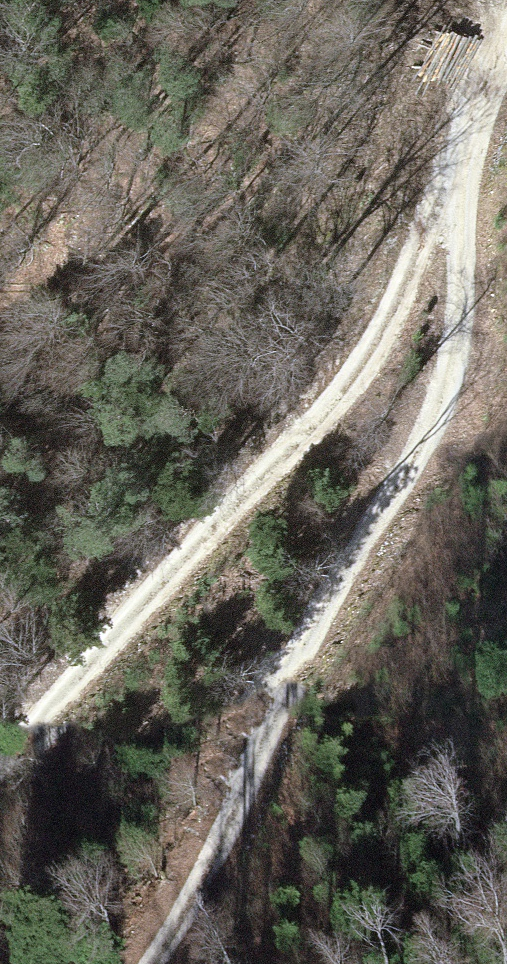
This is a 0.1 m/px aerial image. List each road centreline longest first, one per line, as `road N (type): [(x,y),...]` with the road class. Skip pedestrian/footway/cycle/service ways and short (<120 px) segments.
road 1 (track): [(506,66),(465,161),(459,326),(418,448),(153,963)]
road 2 (track): [(0,768),(39,738),(361,365),(465,161)]

